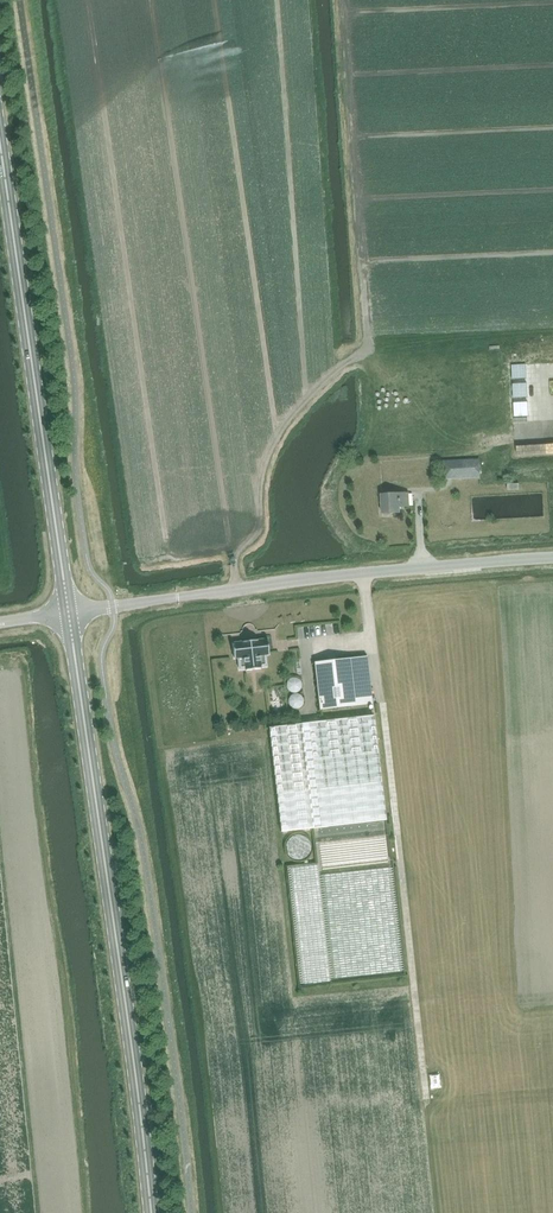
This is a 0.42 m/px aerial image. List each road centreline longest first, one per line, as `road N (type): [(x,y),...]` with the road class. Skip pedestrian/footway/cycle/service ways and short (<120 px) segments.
road 1 (tertiary): [(151,1212),(68,614)]
road 2 (unclassified): [(68,614),(552,560)]
road 3 (tertiary): [(68,614),(0,160)]

